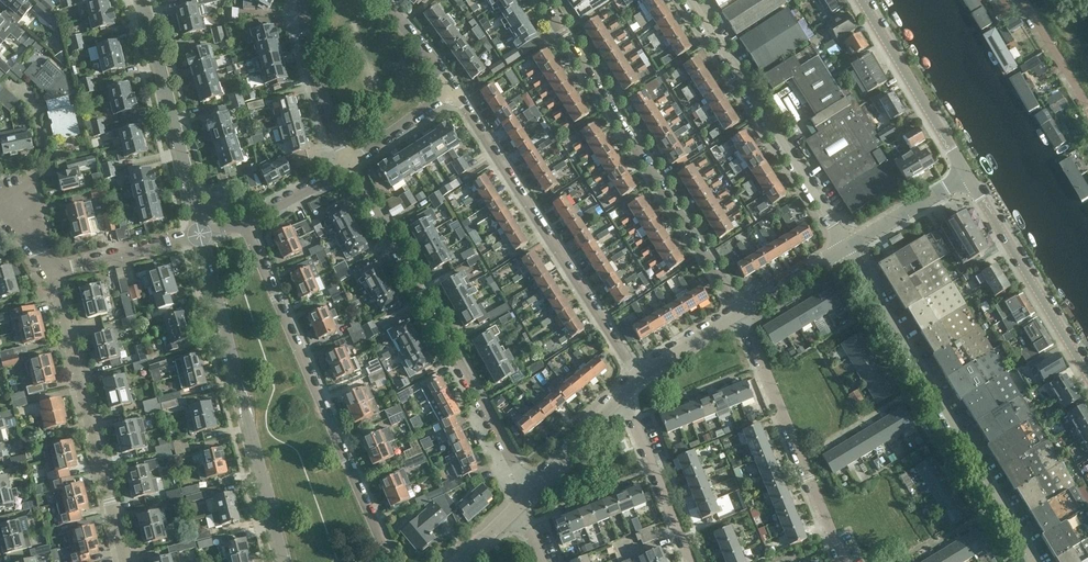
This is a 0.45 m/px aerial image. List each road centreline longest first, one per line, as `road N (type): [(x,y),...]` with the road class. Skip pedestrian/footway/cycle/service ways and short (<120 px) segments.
road 1 (residential): [(393,561),(242,222)]
road 2 (residential): [(532,485),(346,166)]
road 3 (residential): [(737,313),(544,0)]
road 4 (residential): [(1033,561),(847,247)]
road 5 (residential): [(642,378),(455,94)]
road 6 (residential): [(284,561),(200,234)]
road 7 (residential): [(125,561),(51,272)]
road 8 (residential): [(847,247),(690,0)]
road 9 (residential): [(841,561),(737,313)]
road 10 (residential): [(200,234),(142,0)]
road 11 (tertiary): [(1087,374),(967,175)]
road 12 (tertiary): [(967,175),(862,0)]
road 13 (residential): [(691,561),(623,396)]
road 14 (residential): [(346,166),(321,100),(302,0)]
road 15 (residential): [(51,272),(200,234)]
road 16 (residential): [(847,247),(967,175)]
road 17 (residential): [(346,166),(455,94)]
road 18 (residential): [(737,313),(847,247)]
road 19 (residential): [(1087,109),(1021,0)]
road 20 (residential): [(532,485),(623,396)]
road 21 (residential): [(455,94),(375,0)]

